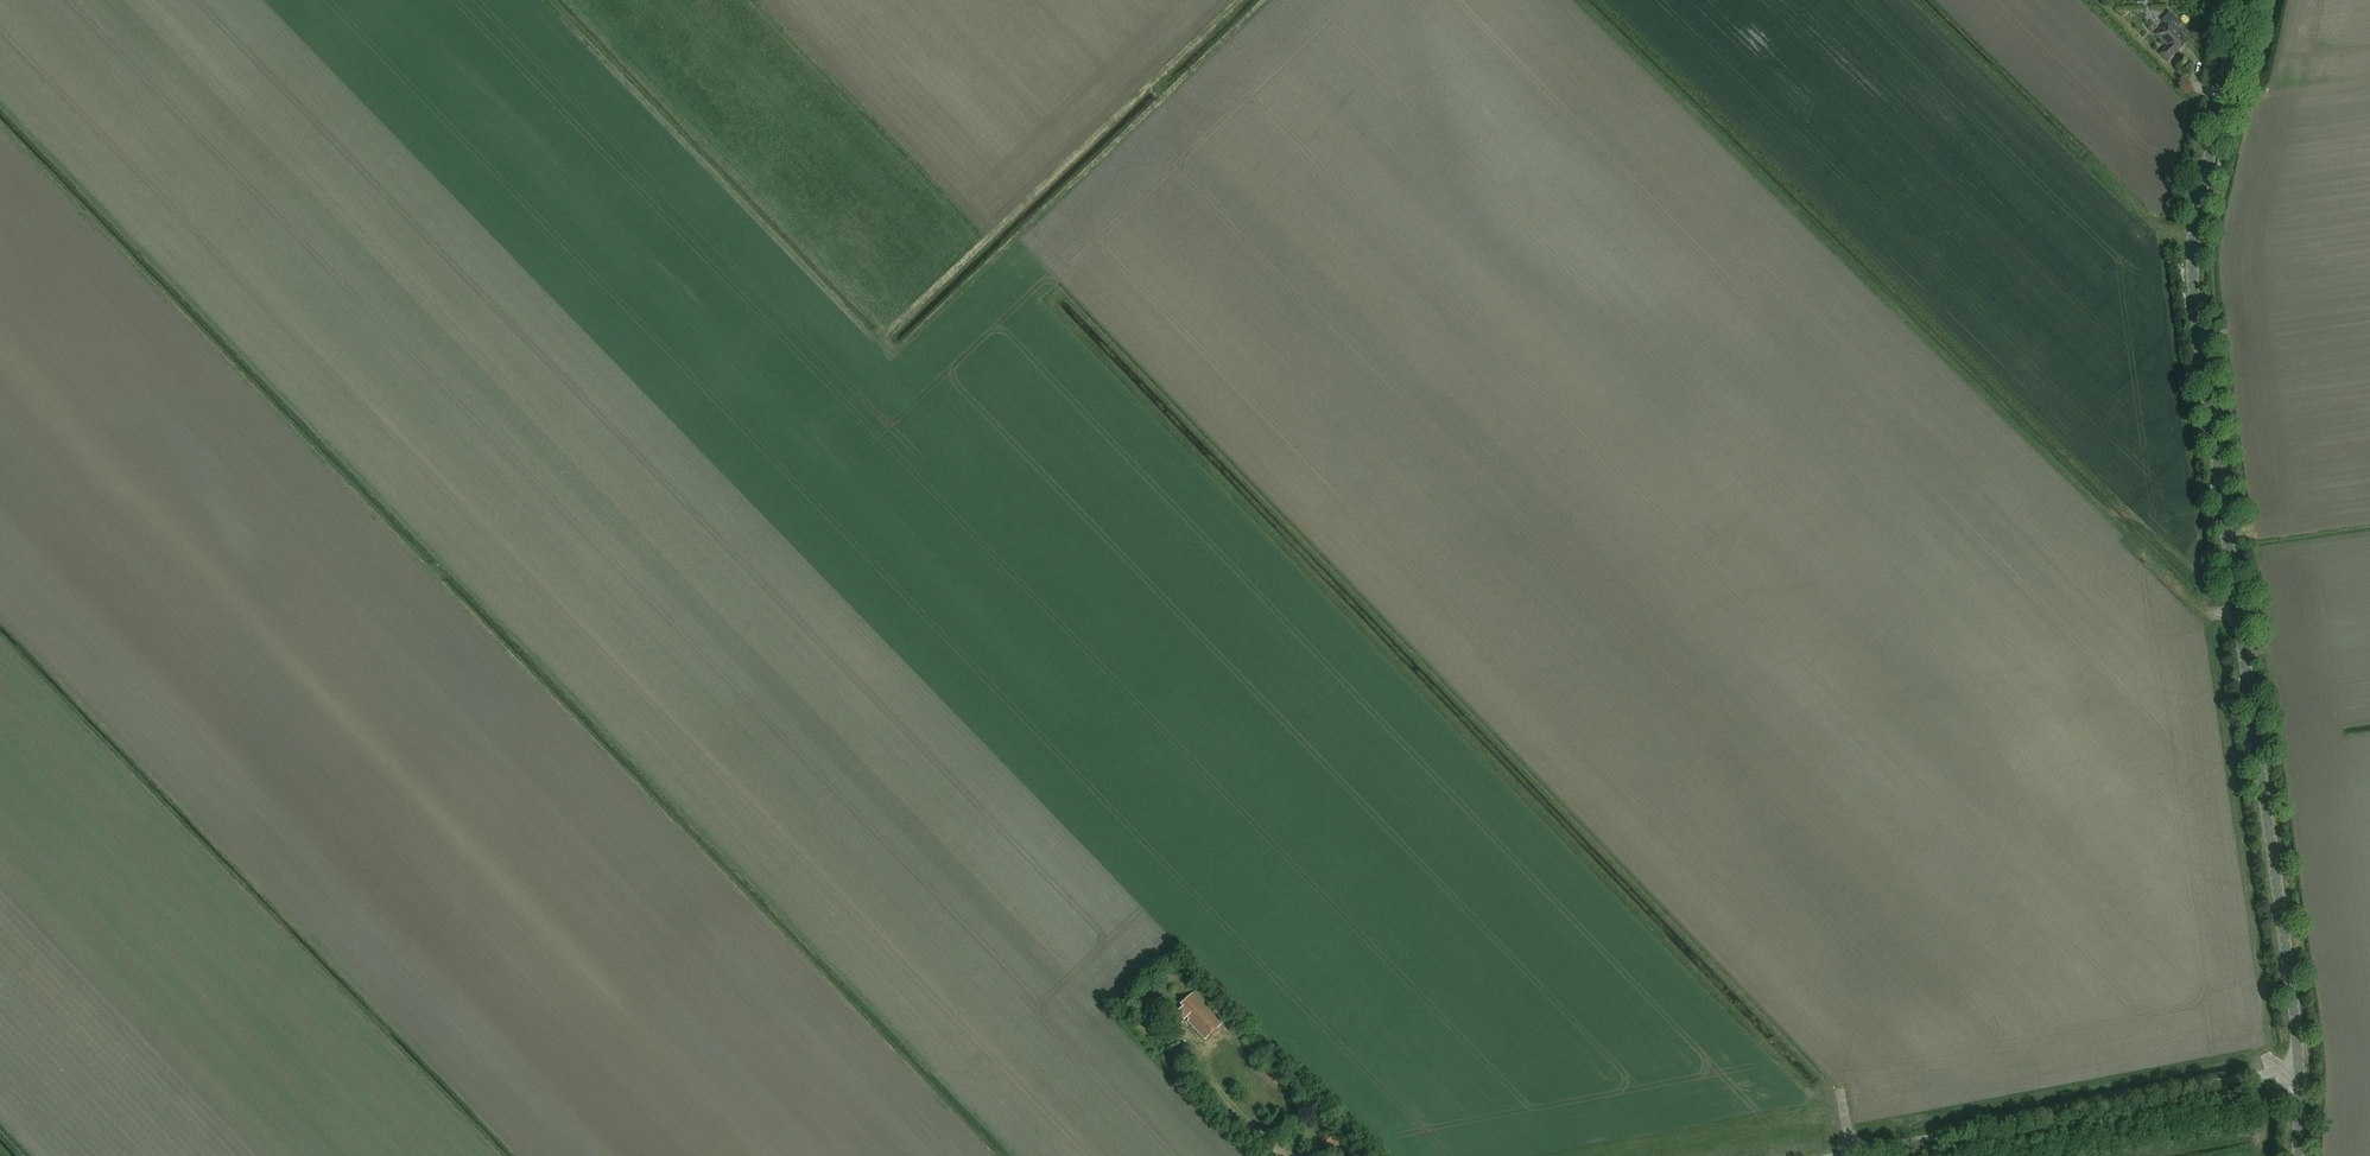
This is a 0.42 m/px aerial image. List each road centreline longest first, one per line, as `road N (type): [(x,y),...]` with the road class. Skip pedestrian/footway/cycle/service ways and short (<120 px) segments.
road 1 (unclassified): [(2300,1071),(2194,288),(2195,243),(2248,0)]
road 2 (unclassified): [(1860,1155),(2300,1071)]

